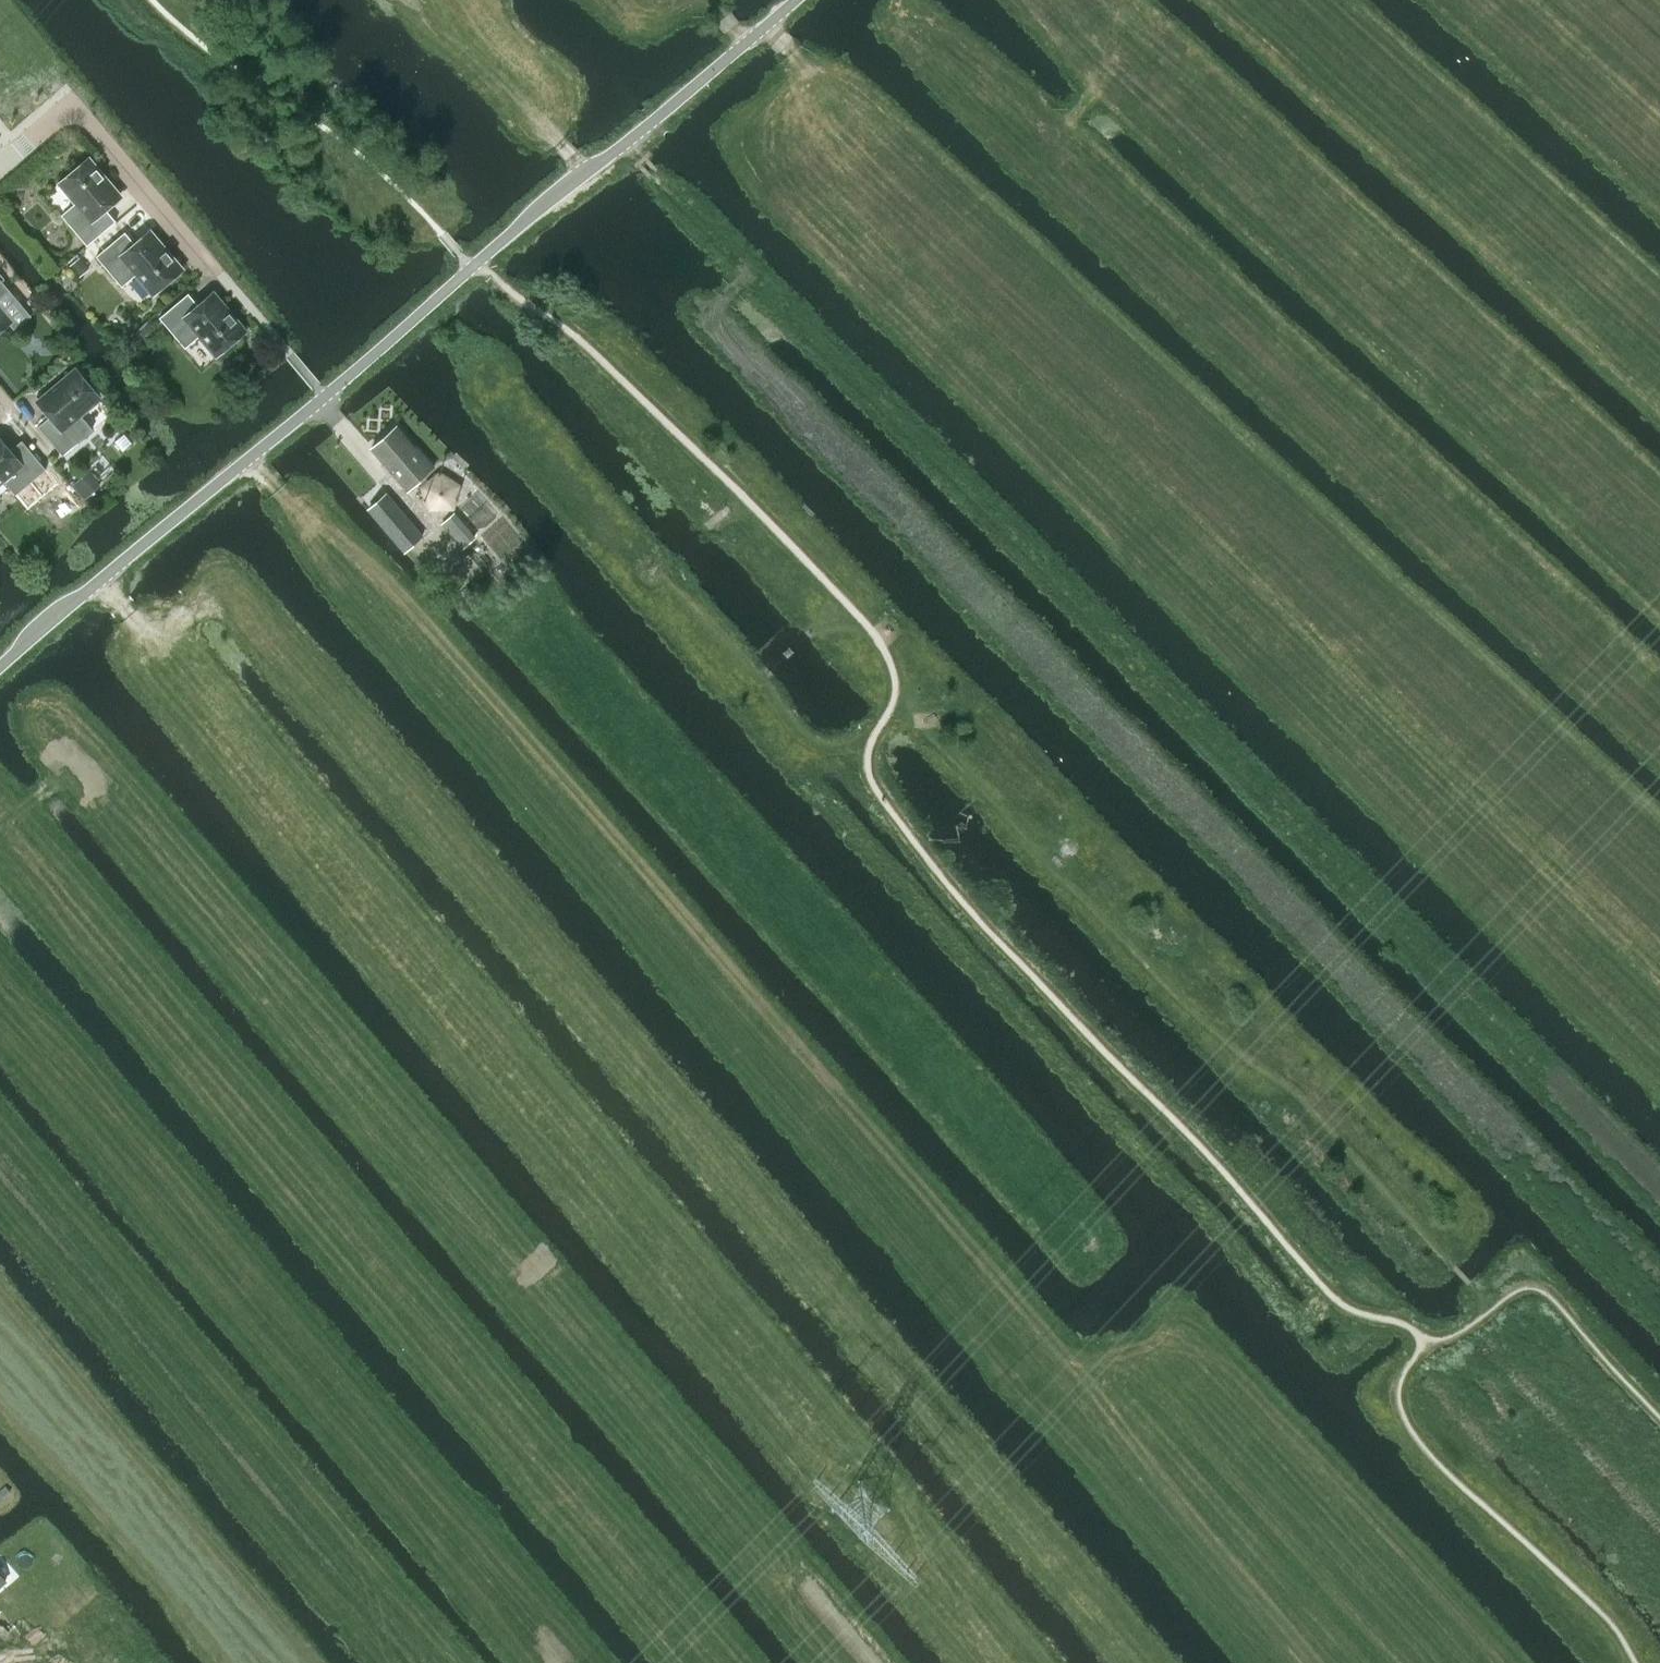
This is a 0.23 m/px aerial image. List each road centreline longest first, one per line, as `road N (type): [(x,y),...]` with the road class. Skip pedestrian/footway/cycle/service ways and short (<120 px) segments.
road 1 (unclassified): [(0,659),(794,0)]
road 2 (residential): [(221,283),(65,99),(0,156)]

